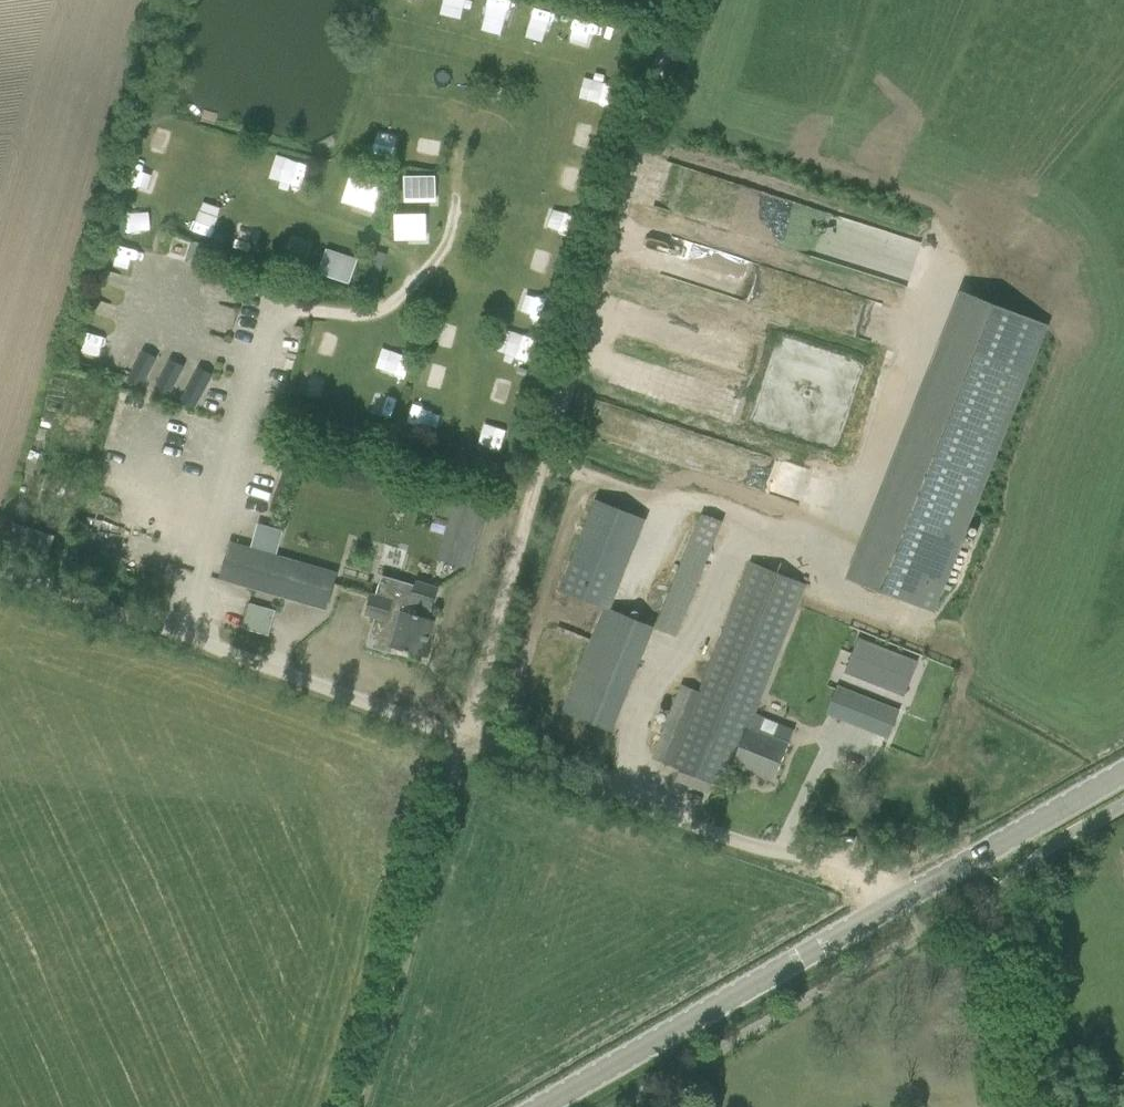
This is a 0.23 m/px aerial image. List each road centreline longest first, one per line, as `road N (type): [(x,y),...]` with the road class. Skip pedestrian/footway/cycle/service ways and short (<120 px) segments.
road 1 (unclassified): [(466,739),(685,0)]
road 2 (unclassified): [(897,905),(839,861),(763,850),(466,739)]
road 3 (unclassified): [(466,739),(72,596)]
road 4 (tertiary): [(550,1106),(897,905)]
road 5 (track): [(358,1106),(466,739)]
road 6 (tertiary): [(897,905),(1123,773)]

